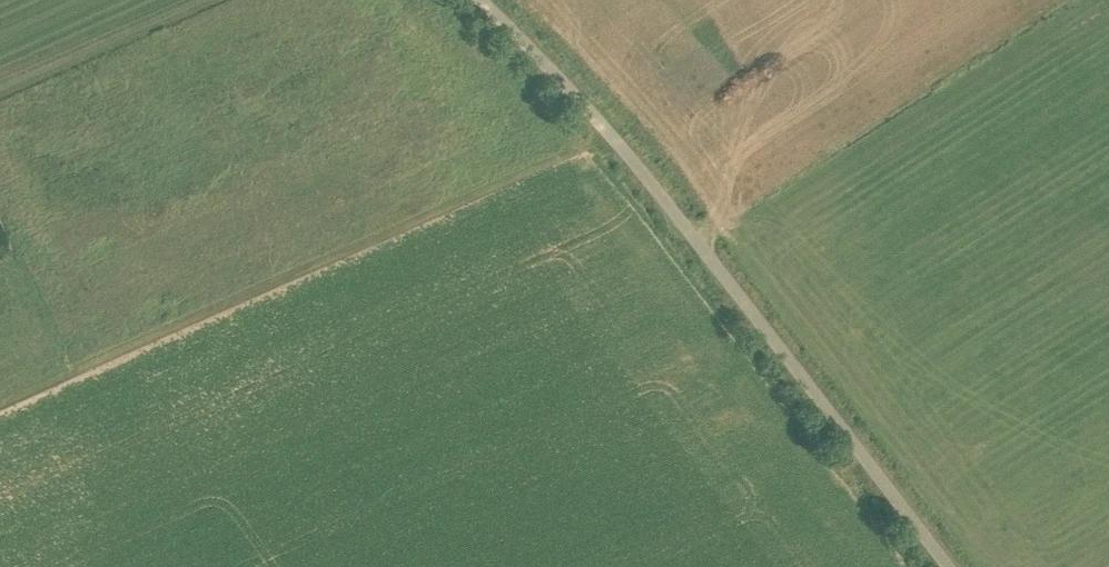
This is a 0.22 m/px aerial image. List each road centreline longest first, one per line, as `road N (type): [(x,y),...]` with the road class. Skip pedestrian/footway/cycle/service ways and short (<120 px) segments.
road 1 (unclassified): [(942,566),(663,205),(473,0)]

